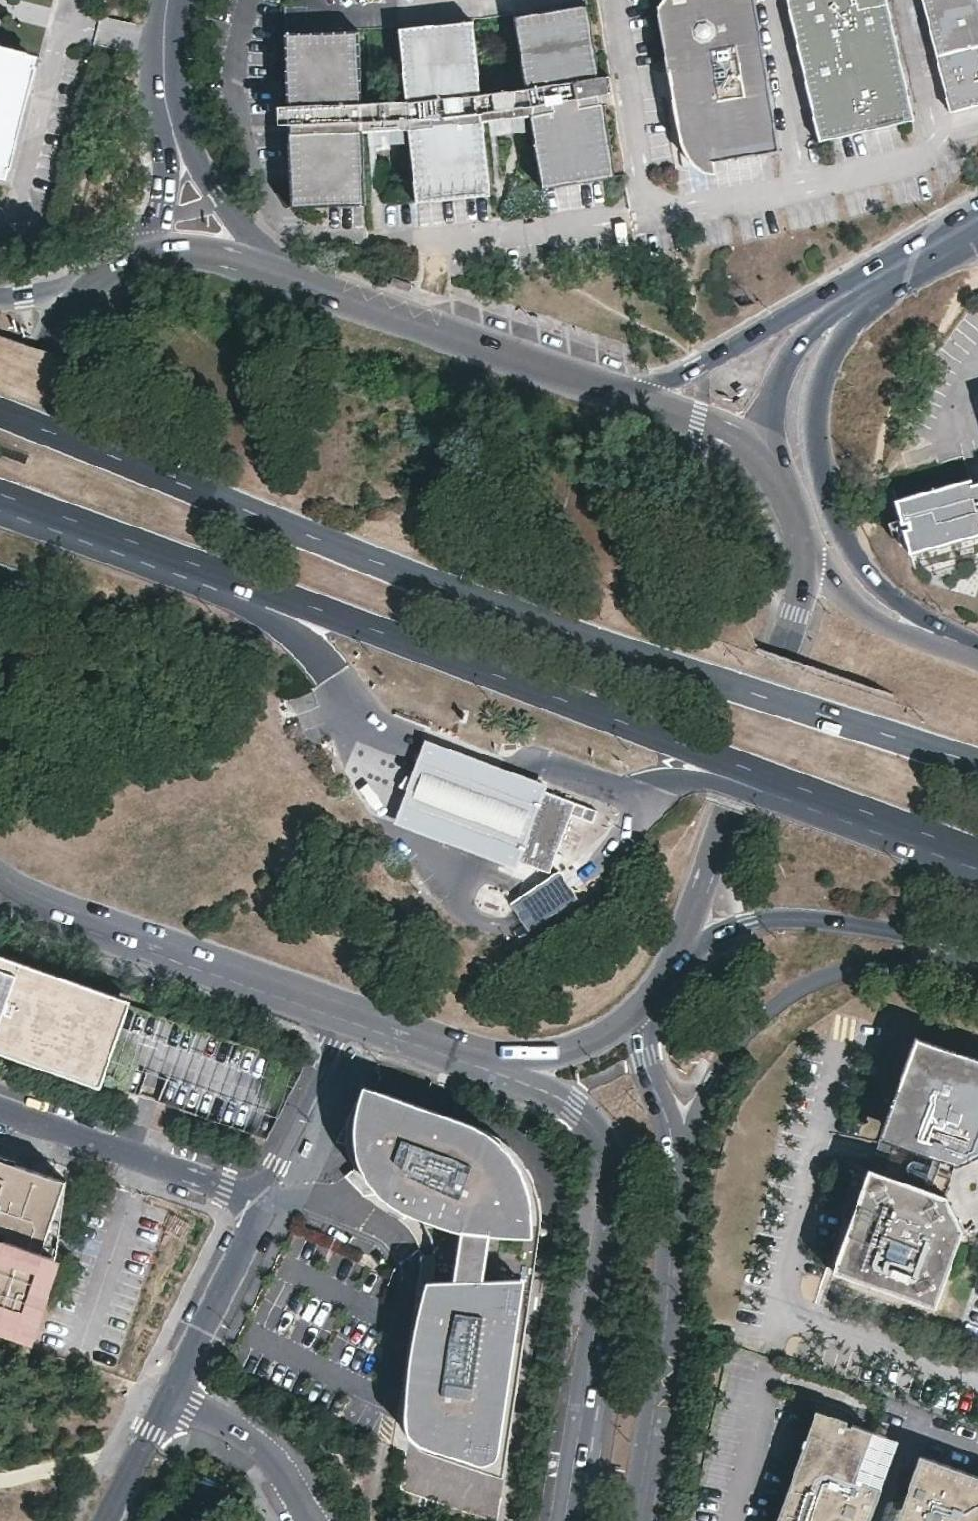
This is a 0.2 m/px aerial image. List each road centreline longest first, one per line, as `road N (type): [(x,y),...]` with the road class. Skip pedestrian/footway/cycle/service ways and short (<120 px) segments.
road 1 (primary): [(0,493),(977,851)]
road 2 (primary): [(977,762),(474,598),(0,408)]
road 3 (secondary): [(502,1061),(574,1102),(607,1140),(615,1162),(567,1520)]
road 4 (primary): [(668,968),(782,655),(807,548)]
road 5 (primary): [(940,644),(844,533),(820,474),(813,417),(823,374),(892,270)]
road 6 (primary): [(677,1151),(734,1043),(790,989),(869,963),(977,958)]
road 7 (secondary): [(638,1520),(661,1370),(677,1151)]
road 8 (primary): [(621,393),(273,269)]
road 9 (primary): [(0,881),(336,1004)]
road 10 (primary): [(668,968),(719,933),(784,916),(977,949)]
road 11 (primary): [(892,270),(825,295),(664,380),(621,393)]
road 12 (residential): [(0,1106),(260,1198)]
road 13 (primary): [(780,465),(769,409),(787,354),(817,320),(892,270)]
road 14 (residential): [(260,1198),(169,1394)]
road 15 (residential): [(336,1004),(338,1025),(260,1198)]
road 16 (primary): [(72,291),(0,486)]
road 17 (residential): [(169,1394),(270,1447),(313,1520)]
road 18 (primary): [(780,465),(745,438),(621,393)]
road 19 (primary): [(336,1004),(502,1061)]
road 20 (primary): [(940,644),(866,612),(807,548)]
road 21 (residential): [(273,269),(177,135)]
road 22 (primary): [(502,1061),(593,1041),(644,1001)]
road 23 (secondary): [(677,1151),(645,1053),(644,1001)]
road 24 (residential): [(169,1394),(107,1520)]
road 25 (residential): [(170,0),(161,38),(177,135)]
road 26 (primary): [(273,269),(212,249),(146,250)]

